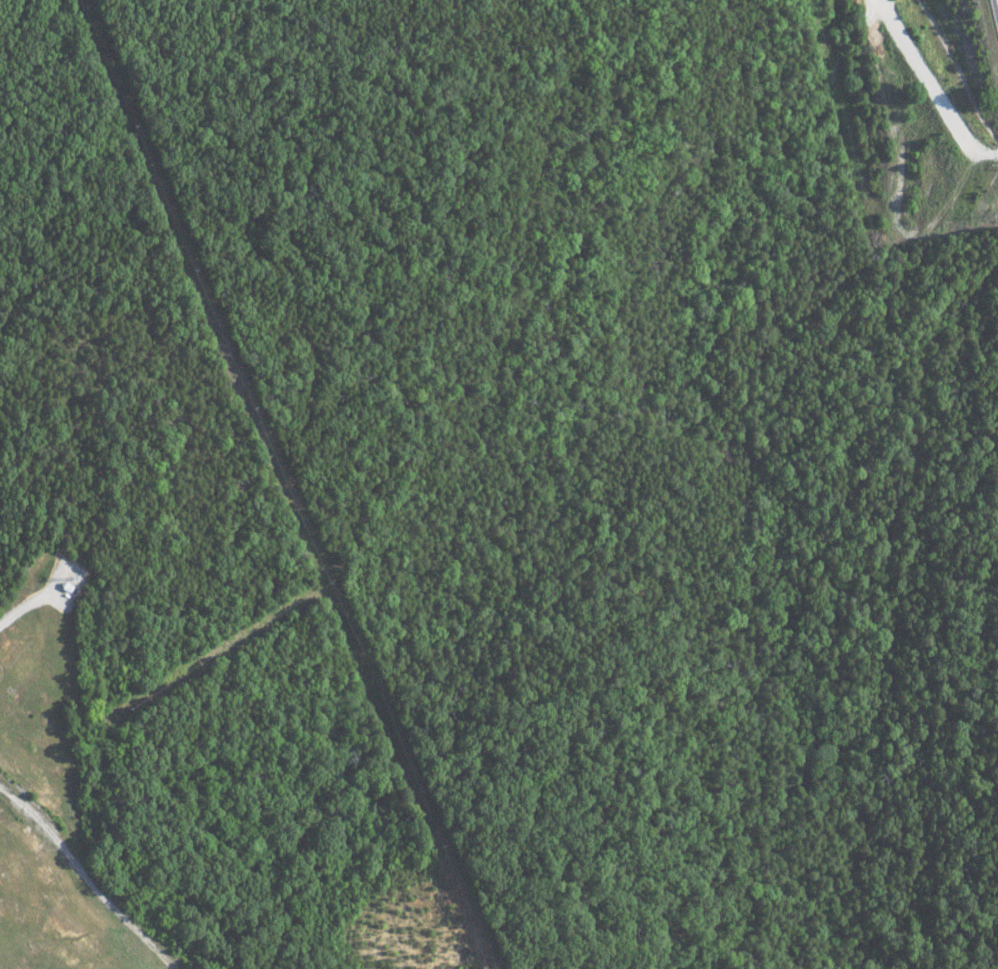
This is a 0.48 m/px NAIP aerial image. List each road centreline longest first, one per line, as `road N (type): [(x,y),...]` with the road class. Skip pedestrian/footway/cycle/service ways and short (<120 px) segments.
road 1 (residential): [(997,152),(971,149),(878,0)]

